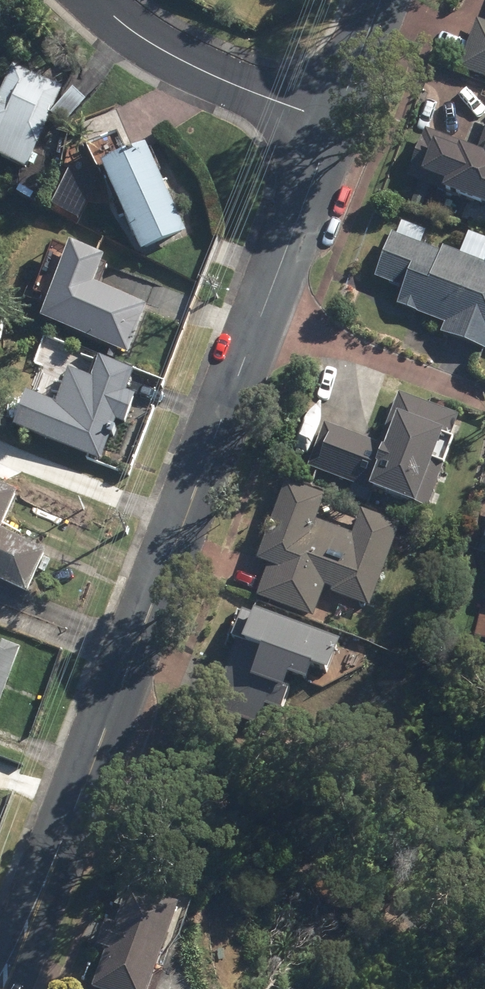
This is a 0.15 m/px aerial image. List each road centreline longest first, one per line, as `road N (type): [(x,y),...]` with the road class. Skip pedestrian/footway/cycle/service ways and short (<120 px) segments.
road 1 (tertiary): [(5,988),(336,123)]
road 2 (residential): [(102,0),(142,37),(336,123)]
road 3 (tertiary): [(336,123),(383,0)]

